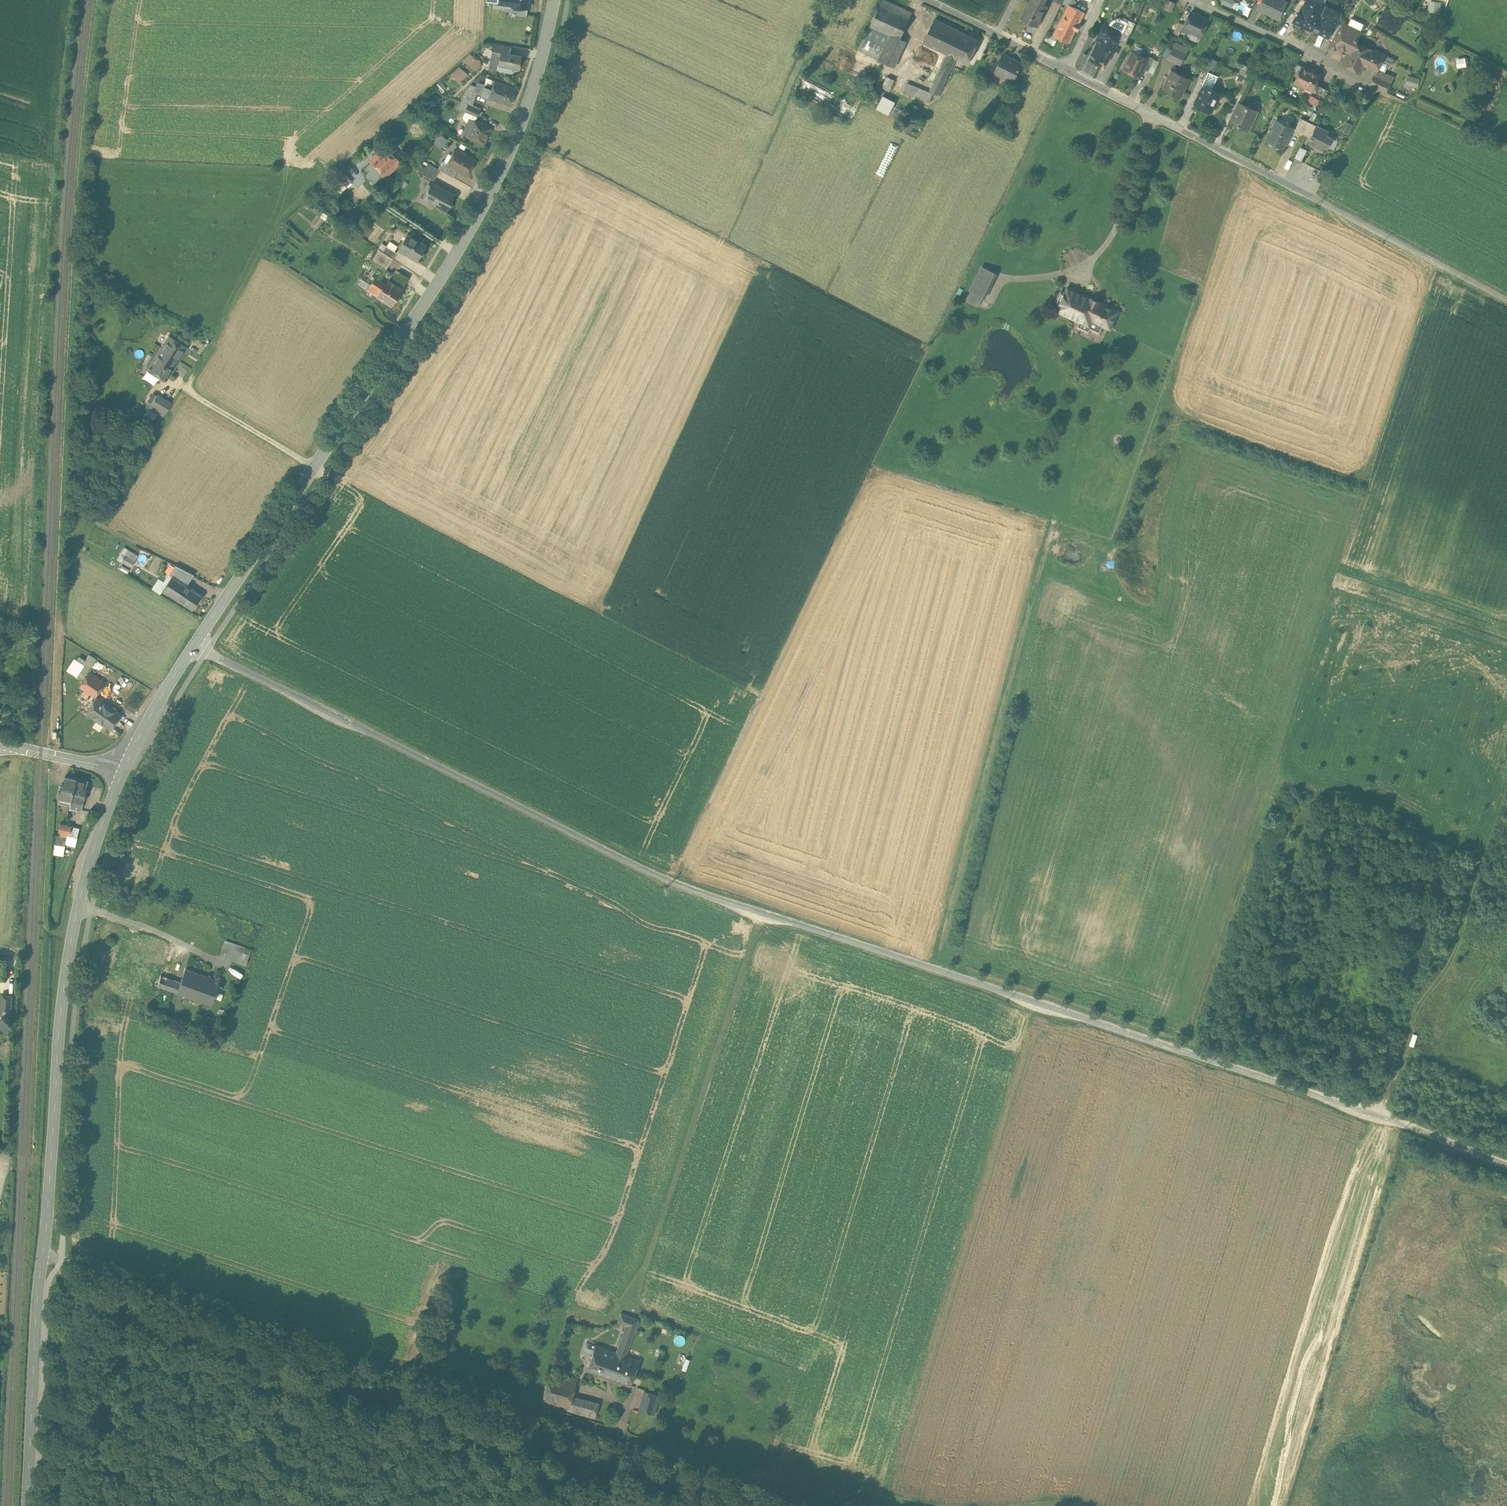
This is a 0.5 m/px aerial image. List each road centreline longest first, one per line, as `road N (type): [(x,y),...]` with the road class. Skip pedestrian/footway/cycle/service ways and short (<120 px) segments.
road 1 (unclassified): [(193,644),(676,882),(1506,1165)]
road 2 (tertiary): [(193,644),(468,242),(529,114),(559,0)]
road 3 (tertiary): [(27,1505),(66,979),(88,871),(123,771)]
road 4 (track): [(763,1505),(57,1272)]
road 5 (track): [(765,914),(640,1285)]
road 6 (residential): [(1067,68),(1314,196)]
road 7 (track): [(71,1277),(58,1505)]
road 8 (track): [(1314,196),(1506,298)]
road 9 (residential): [(1205,6),(1351,73)]
road 10 (residential): [(929,0),(1067,68)]
road 11 (tertiary): [(123,771),(193,644)]
road 12 (unclassified): [(123,771),(0,743)]

